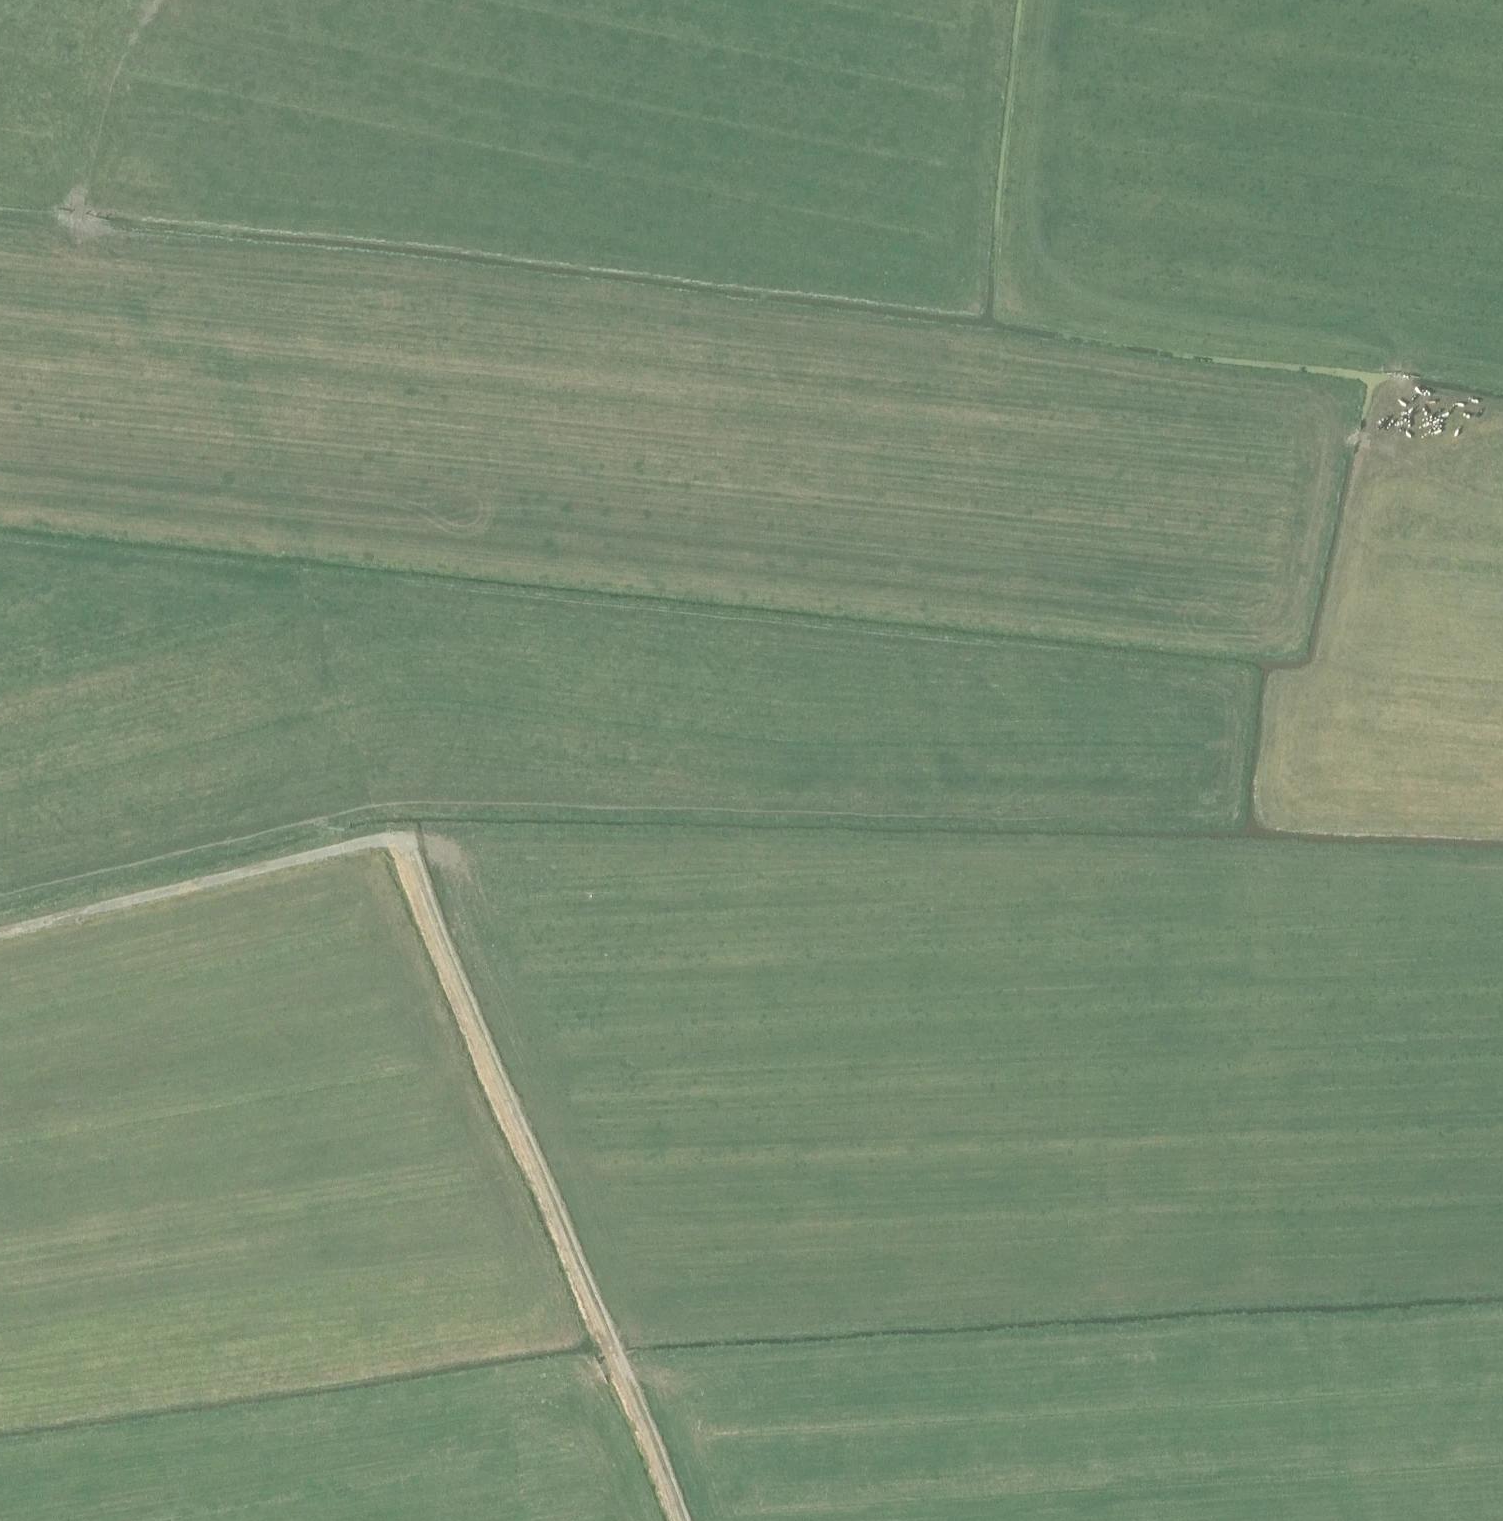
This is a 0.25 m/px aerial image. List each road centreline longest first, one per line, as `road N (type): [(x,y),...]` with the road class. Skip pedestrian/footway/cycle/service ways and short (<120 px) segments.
road 1 (track): [(618,1363),(402,838)]
road 2 (track): [(94,1520),(618,1363)]
road 3 (track): [(402,838),(0,932)]
road 4 (track): [(679,1520),(618,1363)]

